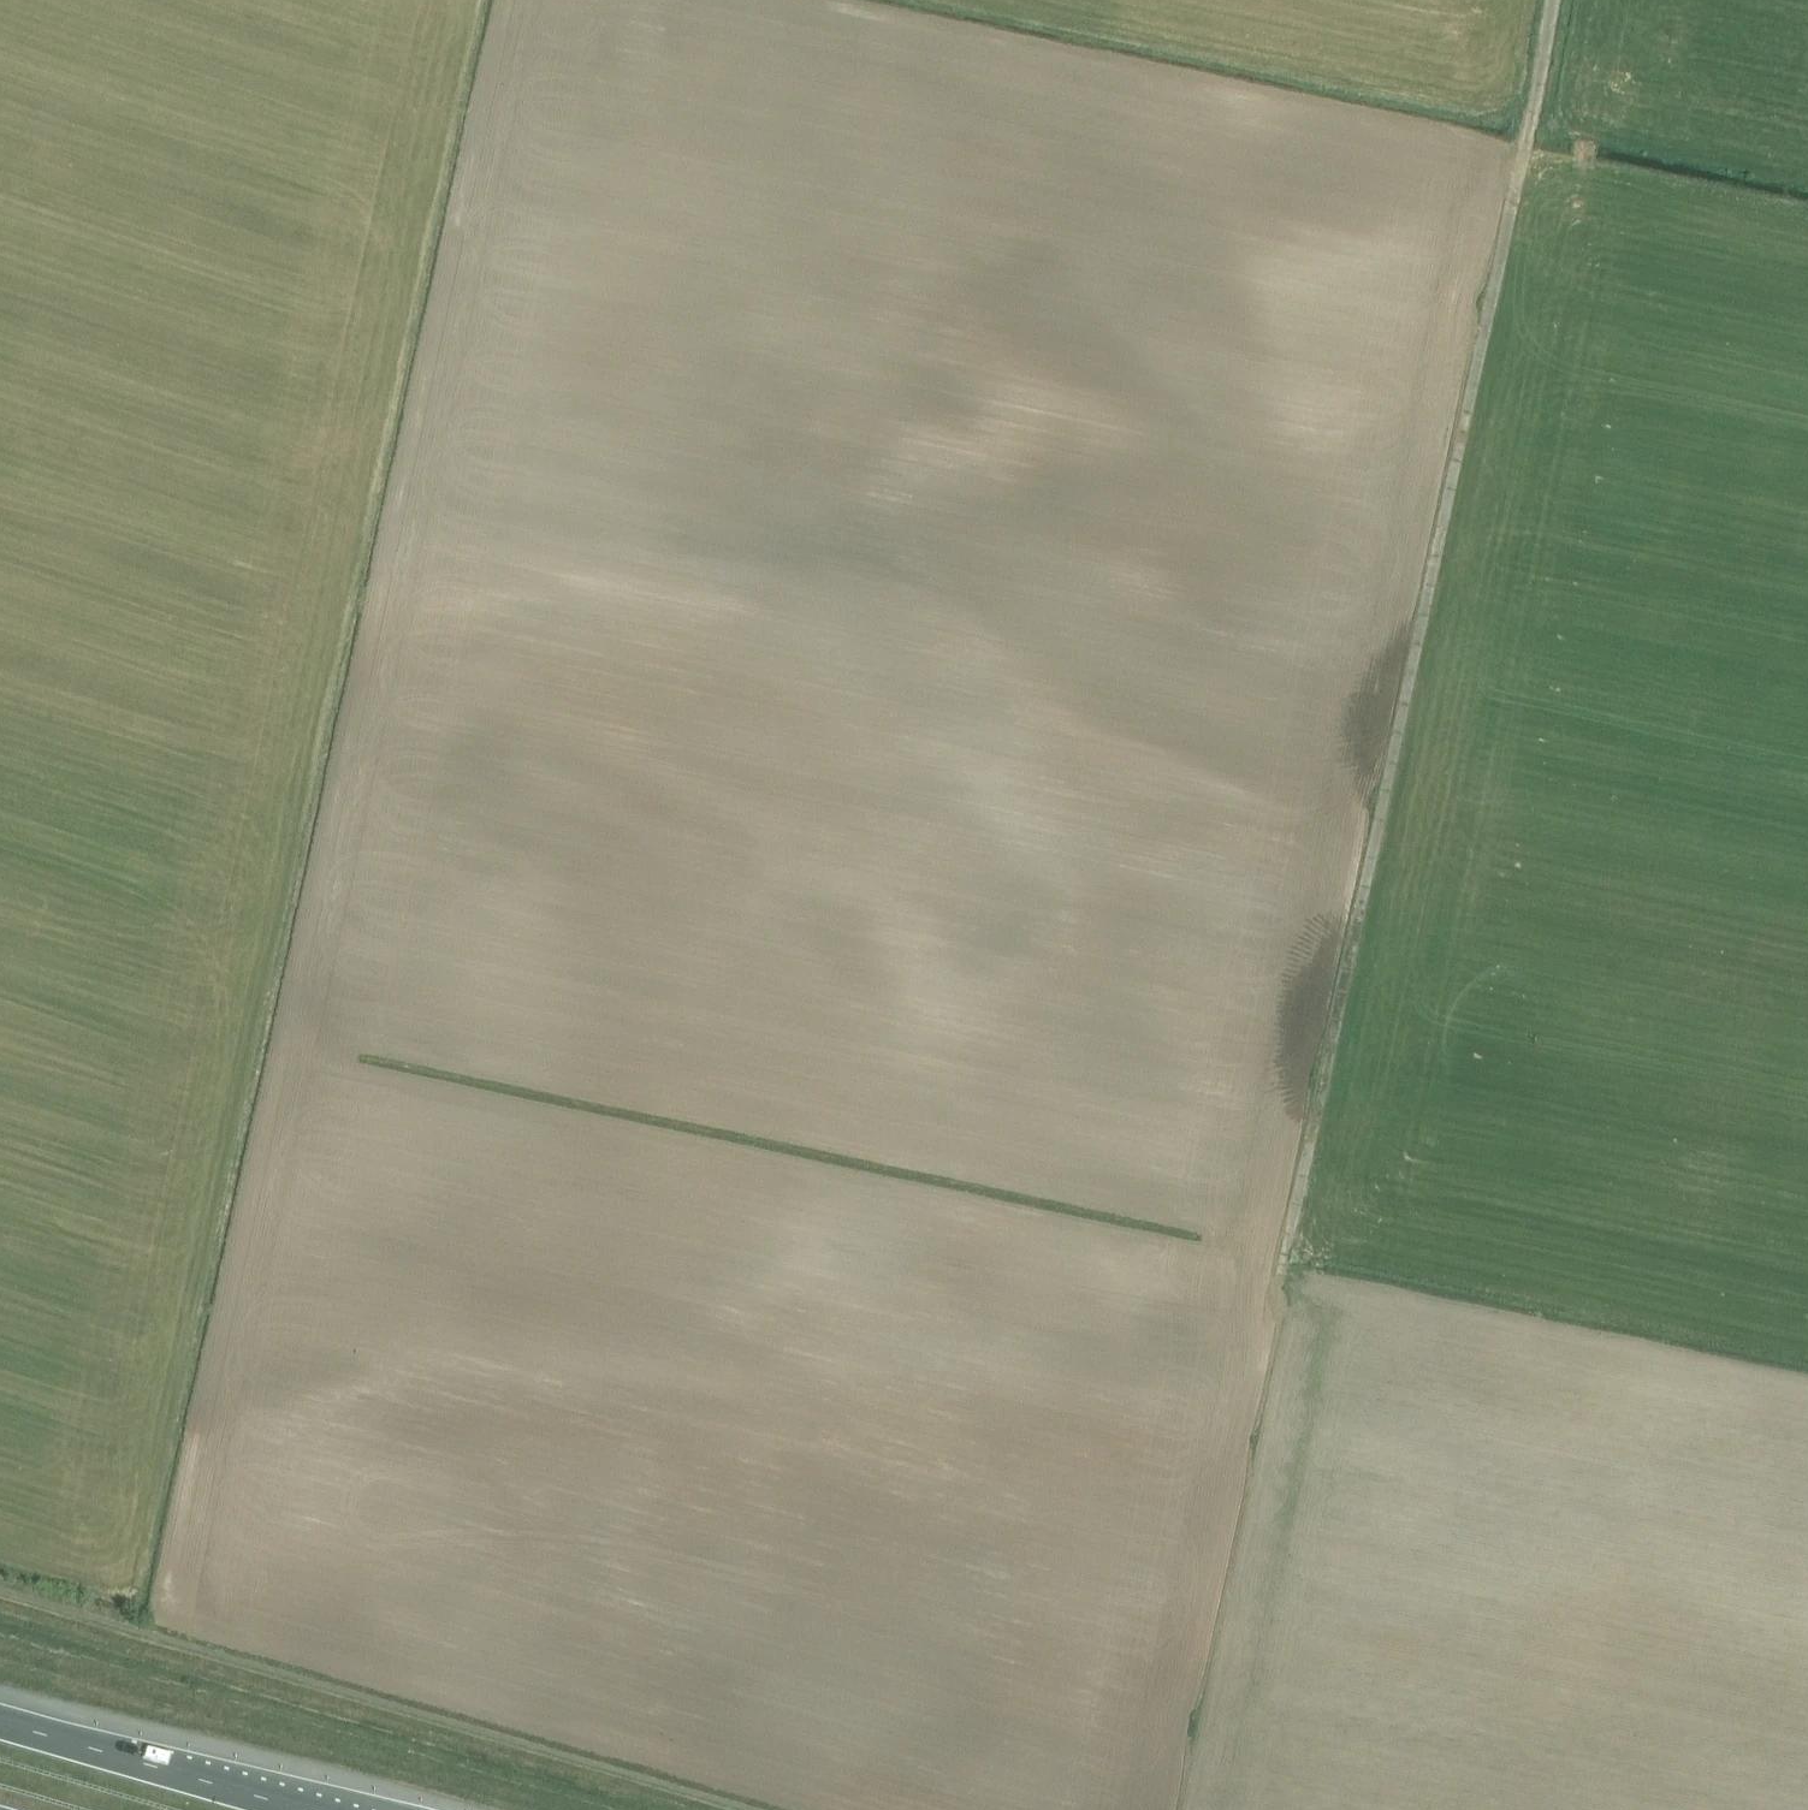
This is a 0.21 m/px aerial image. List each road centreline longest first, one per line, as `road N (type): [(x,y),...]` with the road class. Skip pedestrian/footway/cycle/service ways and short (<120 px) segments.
road 1 (track): [(1290,1235),(1525,152),(1551,0)]
road 2 (motorway): [(305,1809),(0,1722)]

